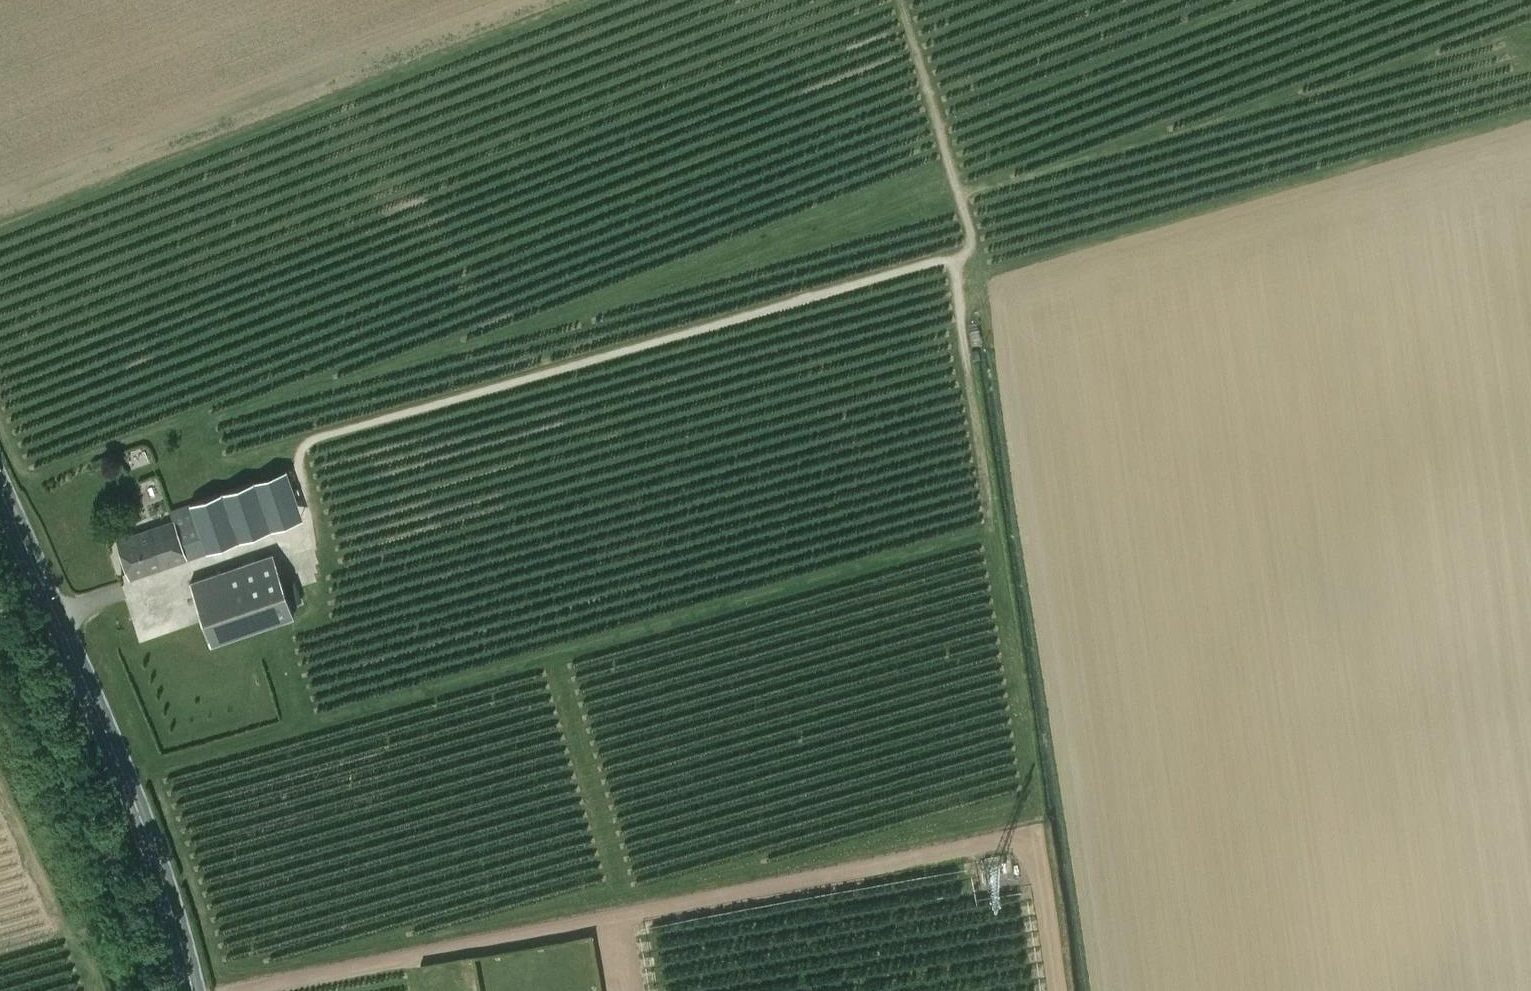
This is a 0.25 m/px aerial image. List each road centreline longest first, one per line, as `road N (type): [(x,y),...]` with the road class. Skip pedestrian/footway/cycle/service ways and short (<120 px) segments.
road 1 (secondary): [(193,990),(142,818),(0,487)]

